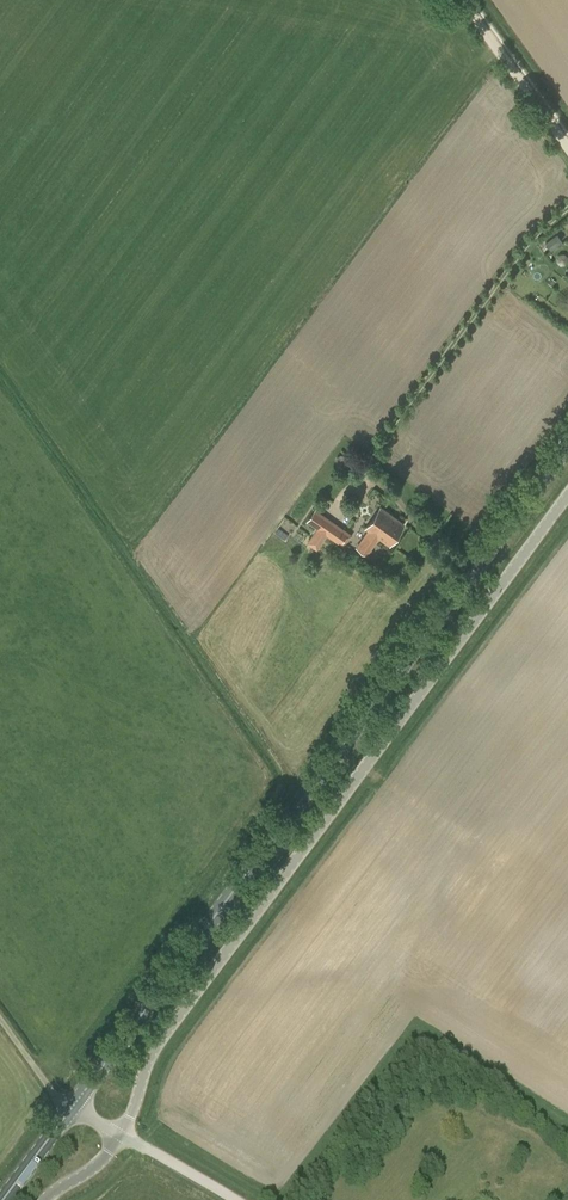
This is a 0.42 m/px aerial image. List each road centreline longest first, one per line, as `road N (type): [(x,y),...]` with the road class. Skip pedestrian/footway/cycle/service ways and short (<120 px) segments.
road 1 (primary): [(71,1106),(564,450)]
road 2 (unclassified): [(122,1137),(147,1057),(567,498)]
road 3 (track): [(567,146),(463,0)]
road 4 (unclassified): [(234,1199),(122,1137)]

